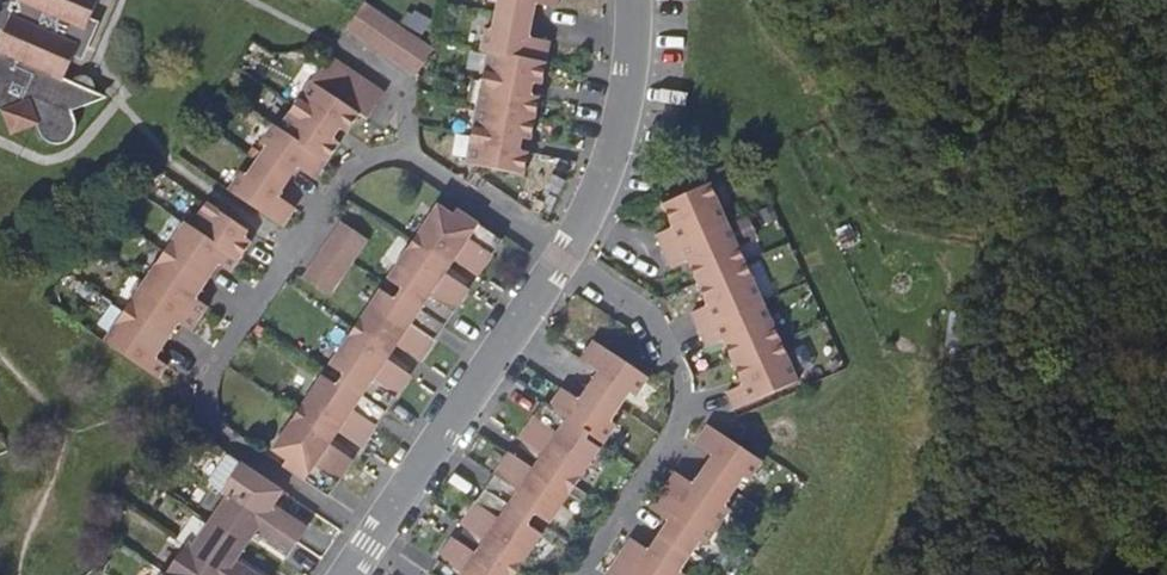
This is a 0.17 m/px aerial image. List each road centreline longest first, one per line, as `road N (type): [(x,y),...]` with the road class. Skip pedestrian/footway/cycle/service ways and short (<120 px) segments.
road 1 (residential): [(555,259),(402,155),(347,163),(324,185),(207,358),(199,398),(204,425),(363,541)]
road 2 (residential): [(555,259),(656,330),(674,386),(669,420),(570,574)]
road 3 (residential): [(555,259),(363,541)]
road 4 (residential): [(626,0),(613,126),(589,198),(555,259)]

